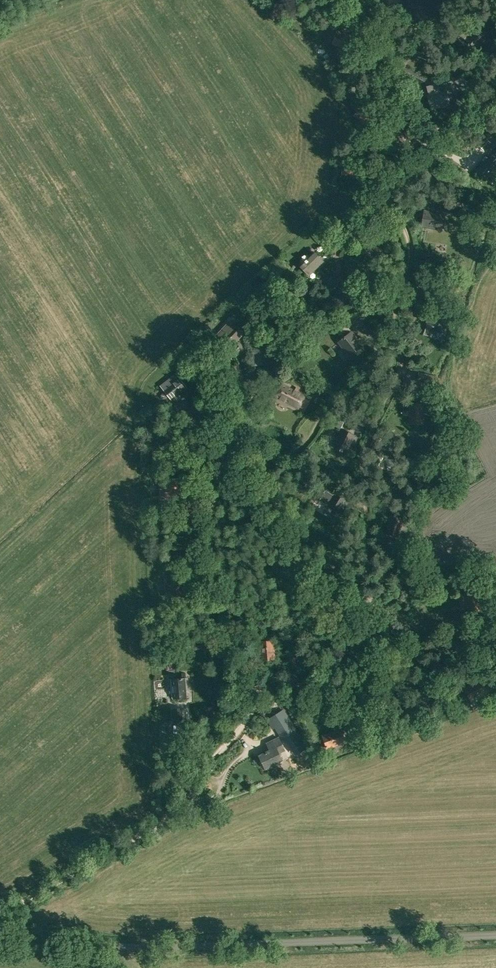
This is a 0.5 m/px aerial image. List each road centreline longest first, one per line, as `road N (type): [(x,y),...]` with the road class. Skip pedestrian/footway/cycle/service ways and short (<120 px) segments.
road 1 (unclassified): [(495,935),(116,948),(0,927)]

